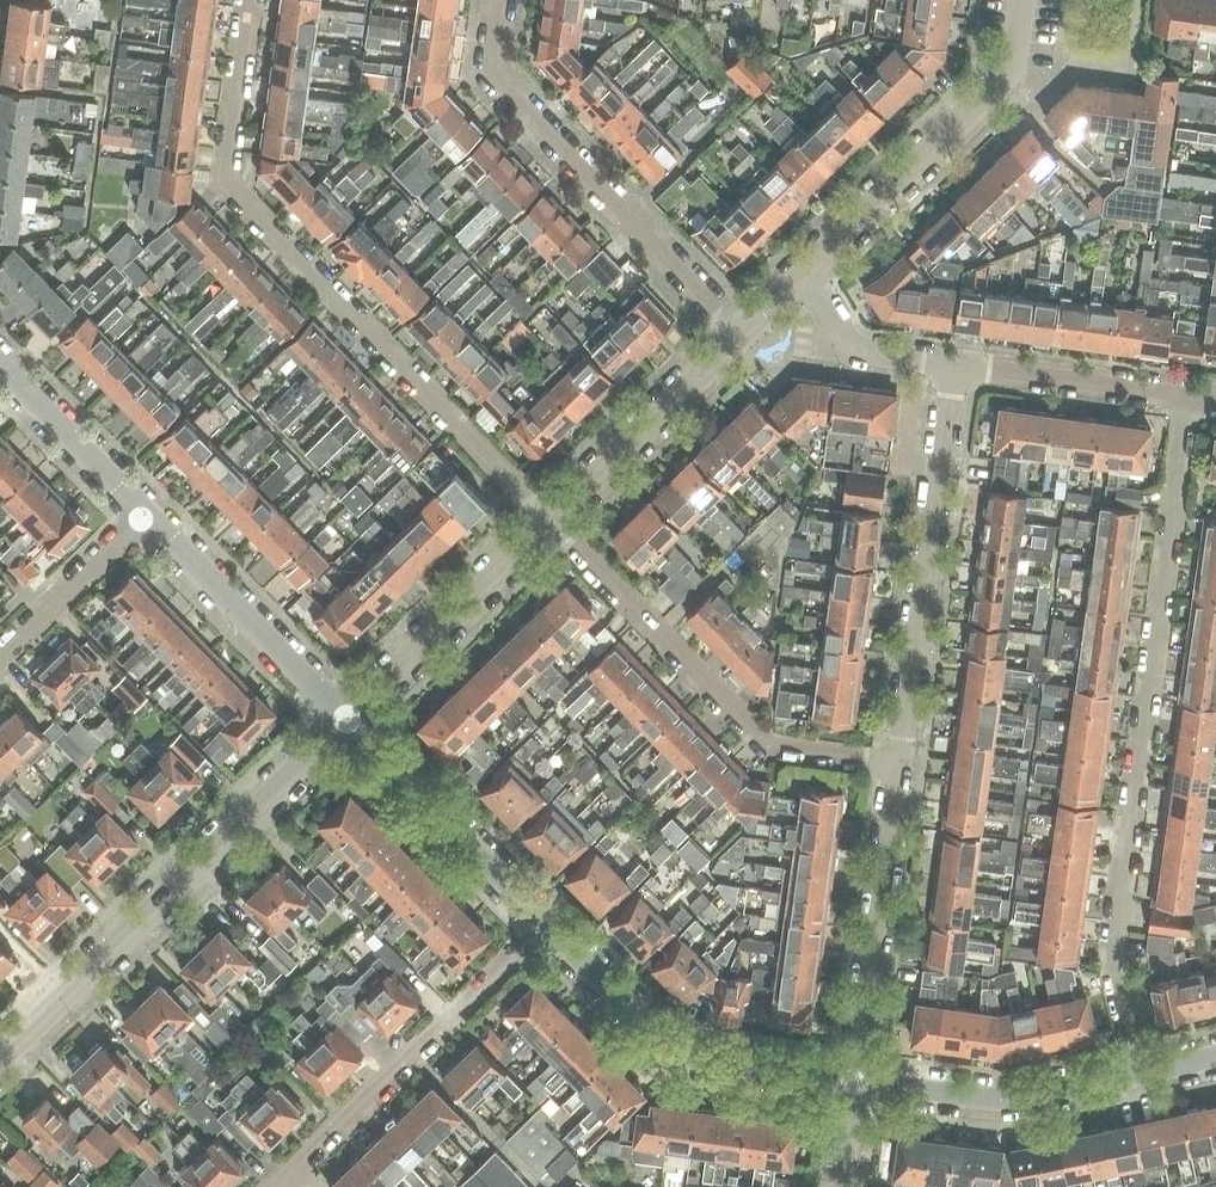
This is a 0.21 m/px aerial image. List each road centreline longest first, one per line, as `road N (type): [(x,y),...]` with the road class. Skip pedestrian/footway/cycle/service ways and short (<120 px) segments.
road 1 (residential): [(1139,1074),(1113,953),(1190,396)]
road 2 (residential): [(551,520),(225,183),(250,0)]
road 3 (residential): [(0,1059),(347,718)]
road 4 (residential): [(900,764),(769,747),(551,520)]
road 5 (residential): [(743,333),(491,72),(501,0)]
road 6 (residential): [(900,764),(954,364)]
road 7 (residential): [(282,1183),(546,924)]
road 8 (tertiary): [(856,1081),(677,1051),(546,924)]
road 9 (residential): [(805,272),(1012,70),(1022,0)]
road 10 (residential): [(856,1081),(900,764)]
road 11 (tertiary): [(546,924),(347,718)]
road 12 (tertiary): [(1139,1074),(1004,1099),(856,1081)]
road 13 (tertiary): [(347,718),(147,514)]
road 14 (residential): [(347,718),(551,520)]
road 15 (residential): [(551,520),(743,333)]
road 16 (residential): [(1190,396),(954,364)]
road 17 (tertiary): [(147,514),(0,366)]
road 18 (residential): [(0,657),(147,514)]
road 19 (residential): [(954,364),(851,350),(805,272)]

